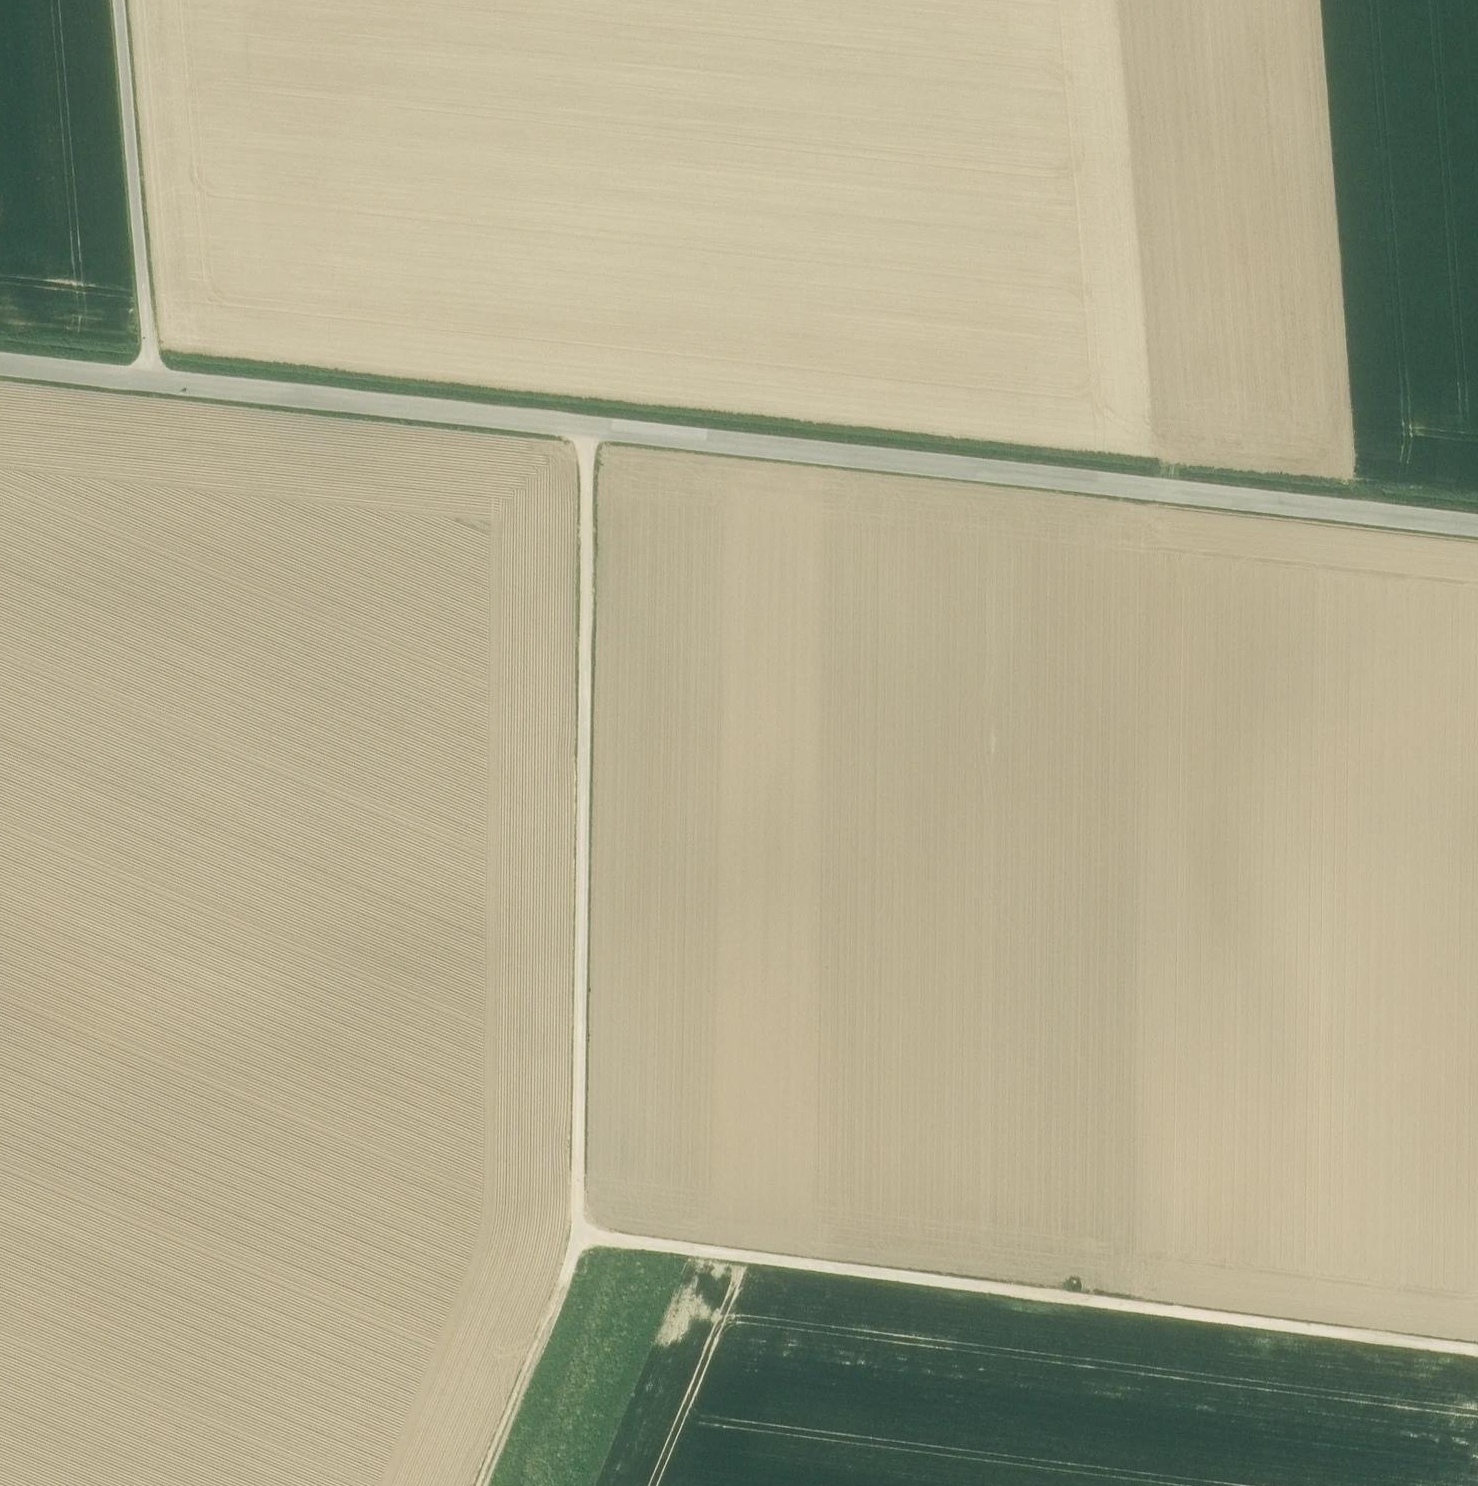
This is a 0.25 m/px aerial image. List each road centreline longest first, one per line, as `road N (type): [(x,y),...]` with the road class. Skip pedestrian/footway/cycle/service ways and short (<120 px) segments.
road 1 (track): [(1477,1351),(578,1234),(590,429)]
road 2 (unclassified): [(1477,526),(0,363)]
road 3 (track): [(121,0),(154,381)]
road 4 (track): [(578,1234),(477,1485)]

